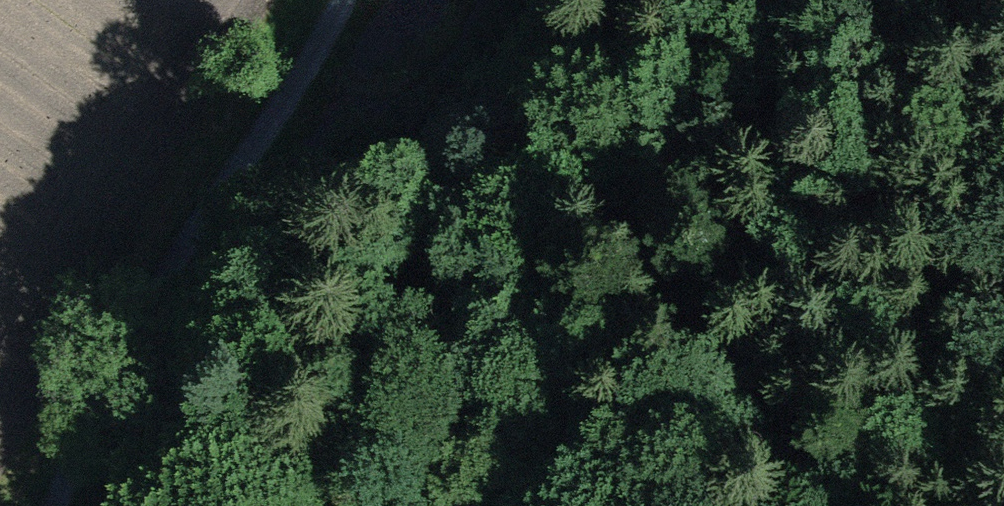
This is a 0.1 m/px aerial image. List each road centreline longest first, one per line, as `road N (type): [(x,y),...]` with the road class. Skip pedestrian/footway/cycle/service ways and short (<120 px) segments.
road 1 (track): [(525,505),(544,468),(754,413),(945,270),(1003,196)]
road 2 (track): [(691,0),(628,209),(588,283),(463,404),(447,433),(449,505)]
road 3 (track): [(339,0),(61,505)]

